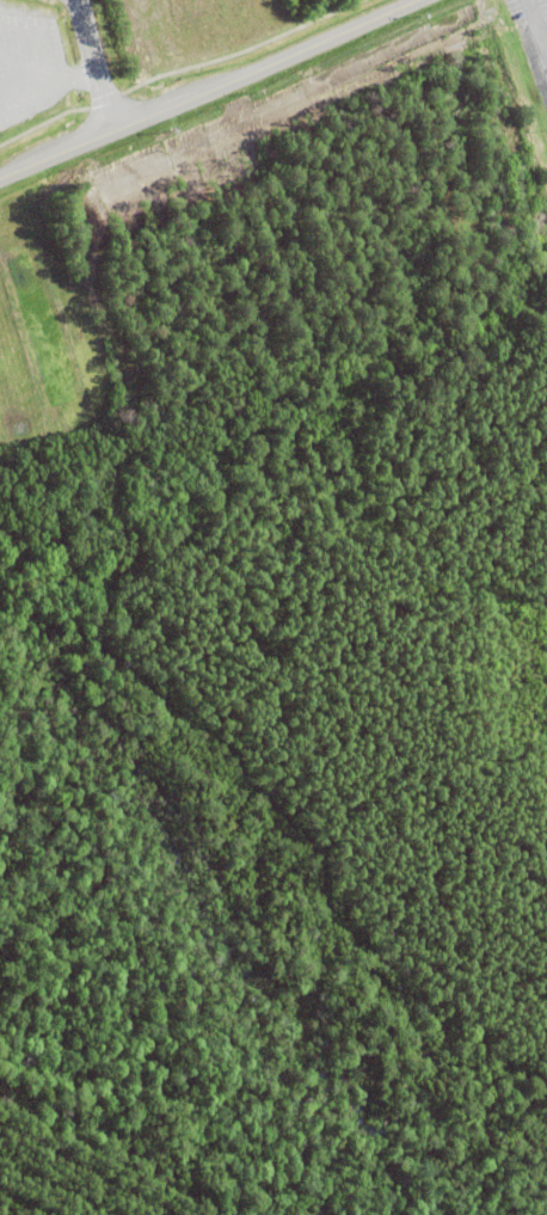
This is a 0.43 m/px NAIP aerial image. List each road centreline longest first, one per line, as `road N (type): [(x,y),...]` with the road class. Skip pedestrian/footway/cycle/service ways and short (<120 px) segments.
road 1 (tertiary): [(0,176),(409,0)]
road 2 (residential): [(77,0),(111,129)]

